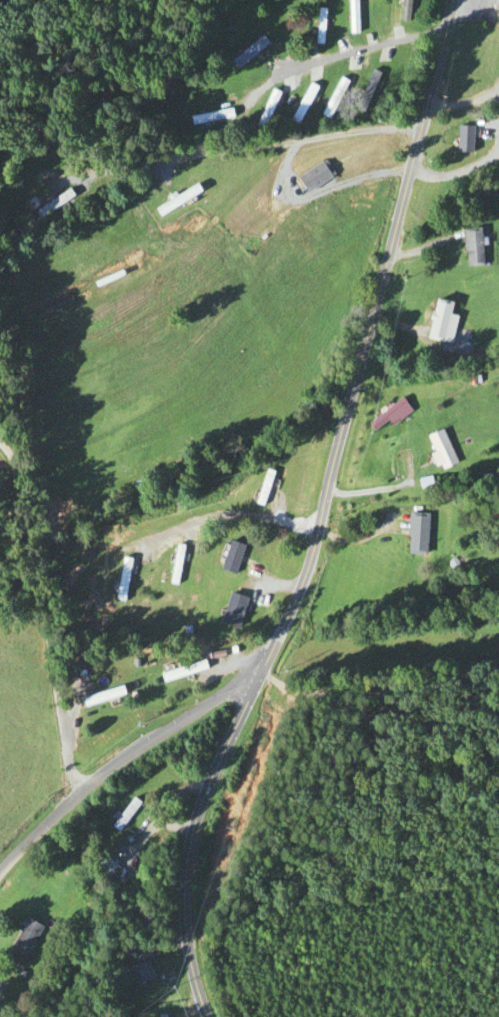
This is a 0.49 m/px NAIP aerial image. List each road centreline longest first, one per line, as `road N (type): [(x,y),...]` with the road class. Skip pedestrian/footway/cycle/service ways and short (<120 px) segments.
road 1 (residential): [(452,0),(311,559),(188,833),(184,944),(203,1016)]
road 2 (residential): [(69,181),(357,132),(421,131)]
road 3 (residential): [(0,868),(78,794),(230,692),(256,683)]

